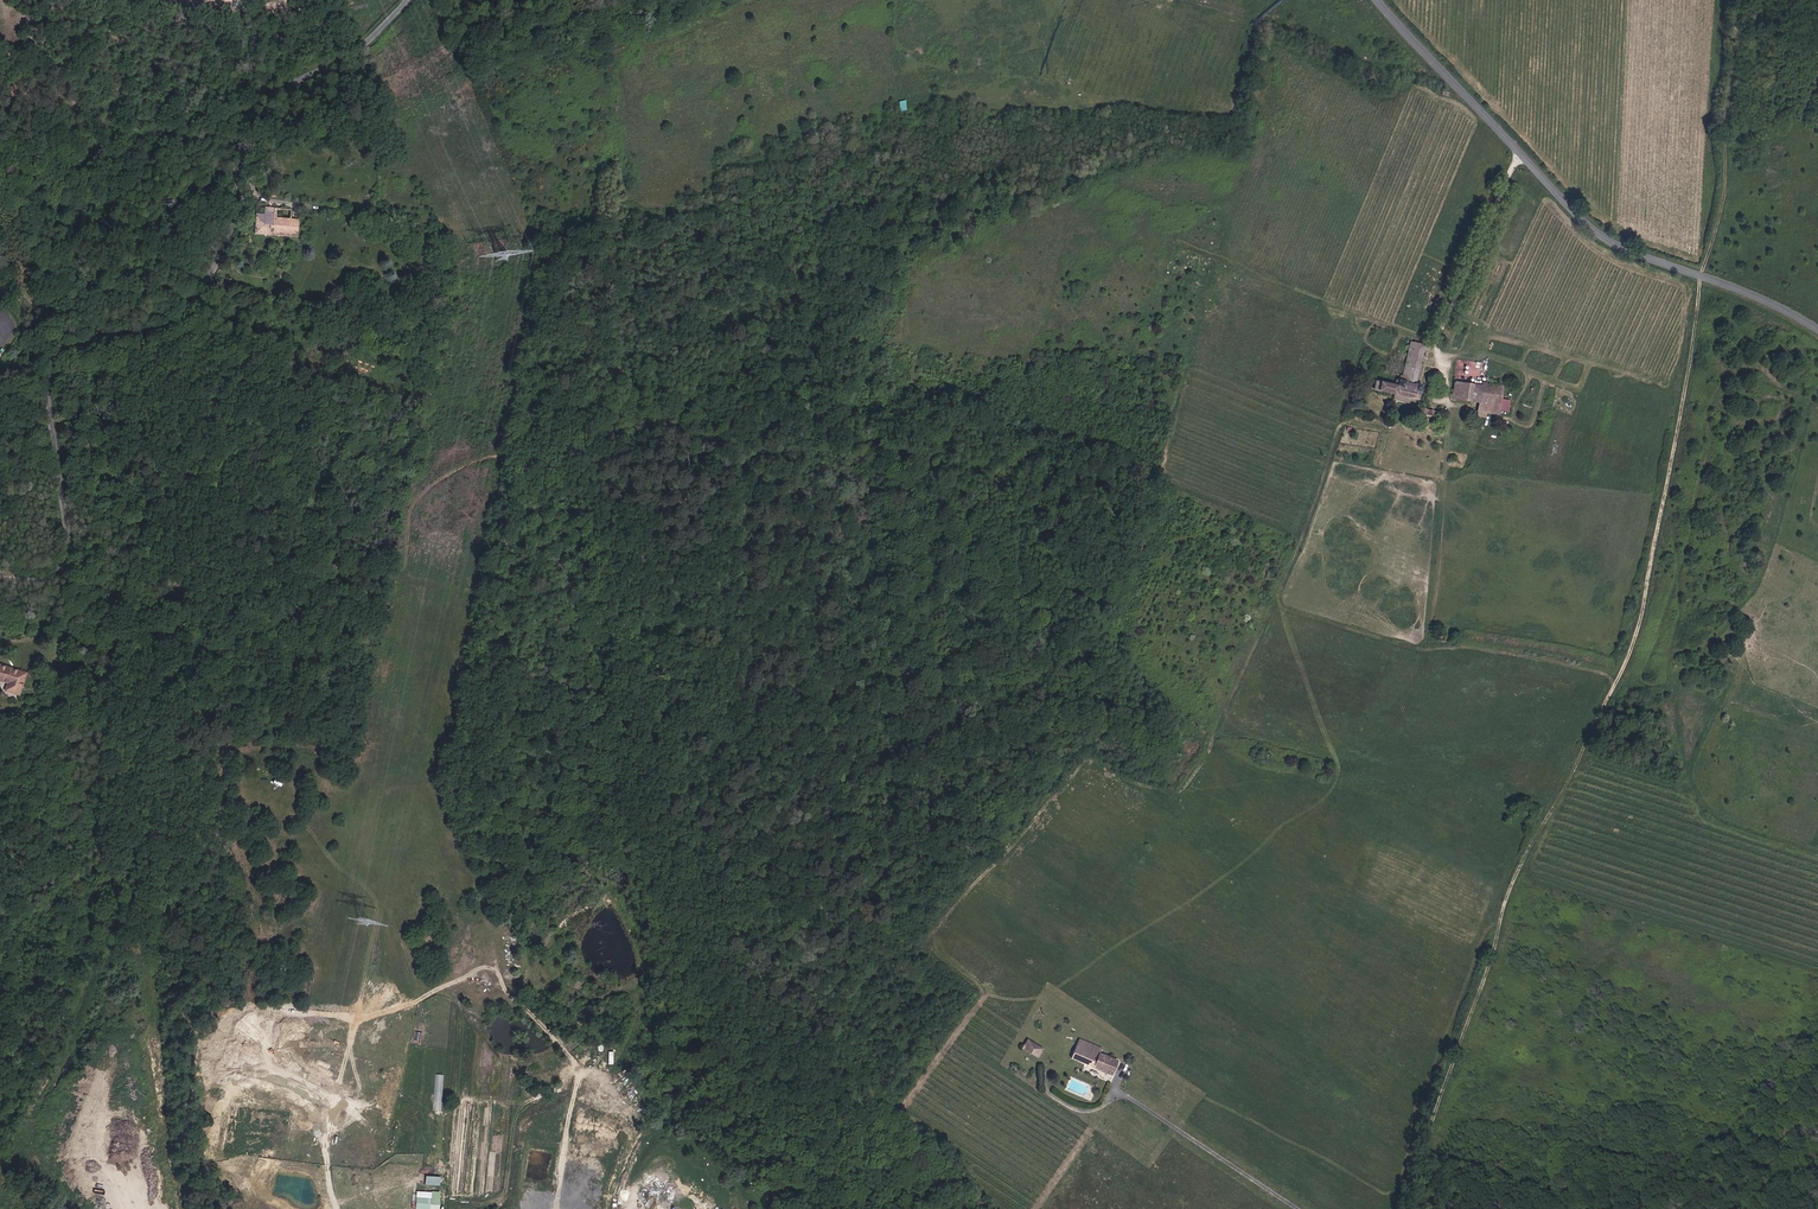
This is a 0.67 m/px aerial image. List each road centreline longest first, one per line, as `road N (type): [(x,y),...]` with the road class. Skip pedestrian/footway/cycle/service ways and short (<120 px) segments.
road 1 (track): [(1702,276),(1635,638),(1512,886),(1427,1141),(1421,1208)]
road 2 (unclassified): [(409,0),(324,70),(278,86),(245,111),(225,242),(185,316),(166,329),(65,349),(52,361),(46,394),(67,562),(46,581),(0,579)]
road 3 (unclassified): [(1817,330),(1757,297),(1597,234),(1380,0)]

